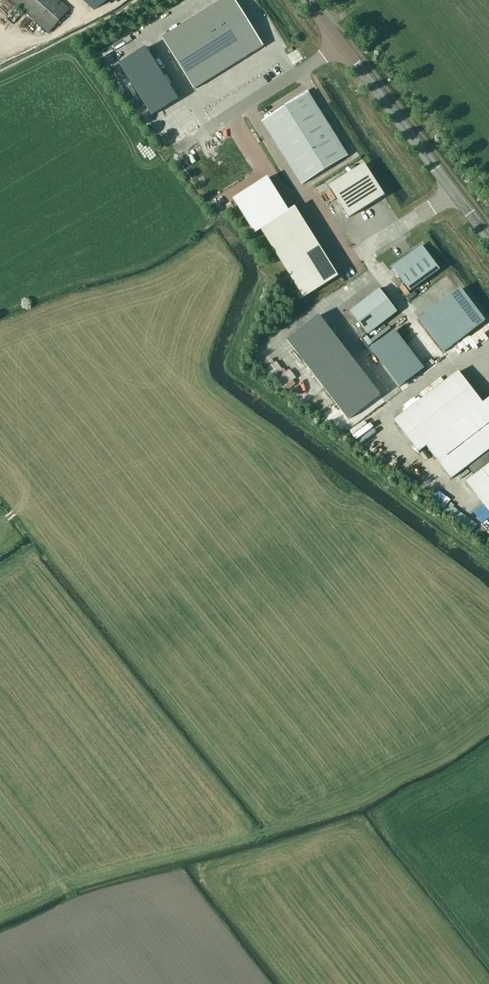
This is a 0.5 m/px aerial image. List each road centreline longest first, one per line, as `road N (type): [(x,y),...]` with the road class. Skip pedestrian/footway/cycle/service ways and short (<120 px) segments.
road 1 (tertiary): [(488,238),(340,43)]
road 2 (unclassified): [(340,43),(176,149)]

